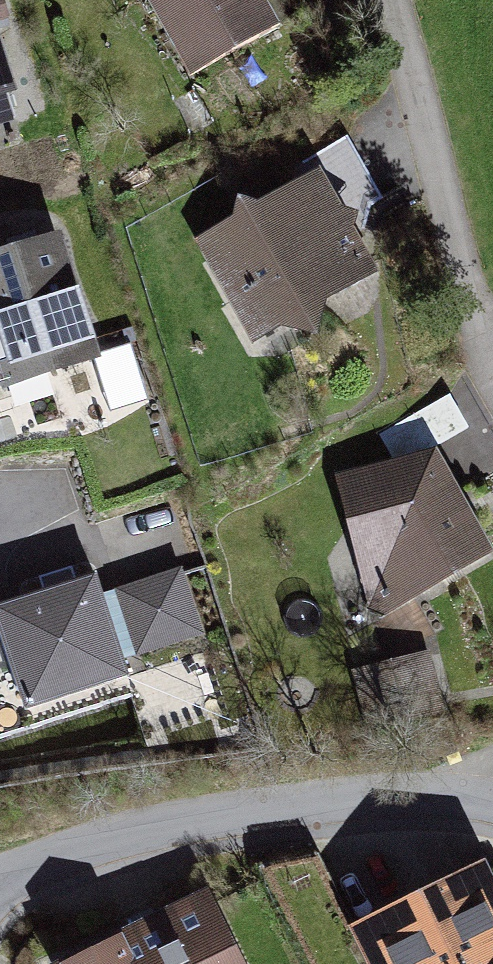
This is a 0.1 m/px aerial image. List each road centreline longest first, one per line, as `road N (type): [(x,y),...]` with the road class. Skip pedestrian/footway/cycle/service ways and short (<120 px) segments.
road 1 (residential): [(0,887),(42,865),(227,819),(429,793),(492,807)]
road 2 (residential): [(395,0),(470,300),(492,338)]

